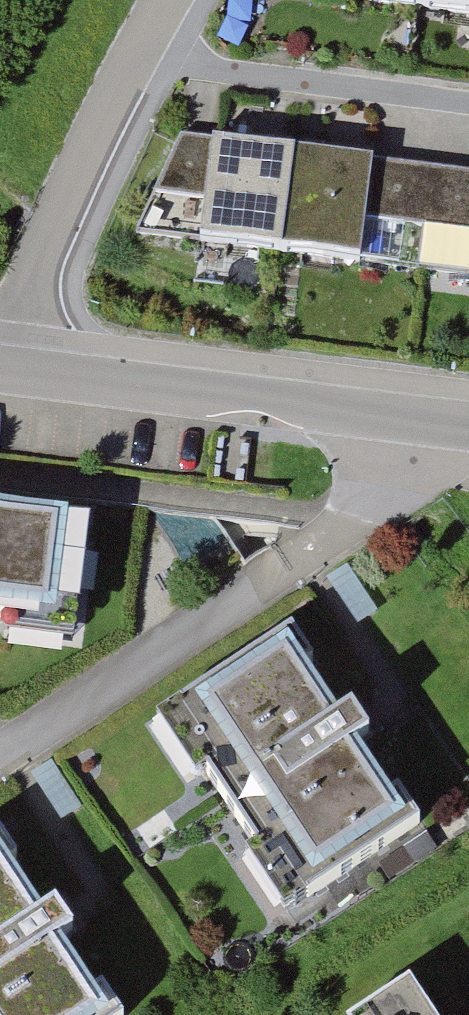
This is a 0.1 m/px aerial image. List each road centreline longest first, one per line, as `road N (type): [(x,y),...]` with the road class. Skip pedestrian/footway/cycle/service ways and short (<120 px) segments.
road 1 (residential): [(0,368),(468,423)]
road 2 (residential): [(177,0),(135,67),(0,366)]

